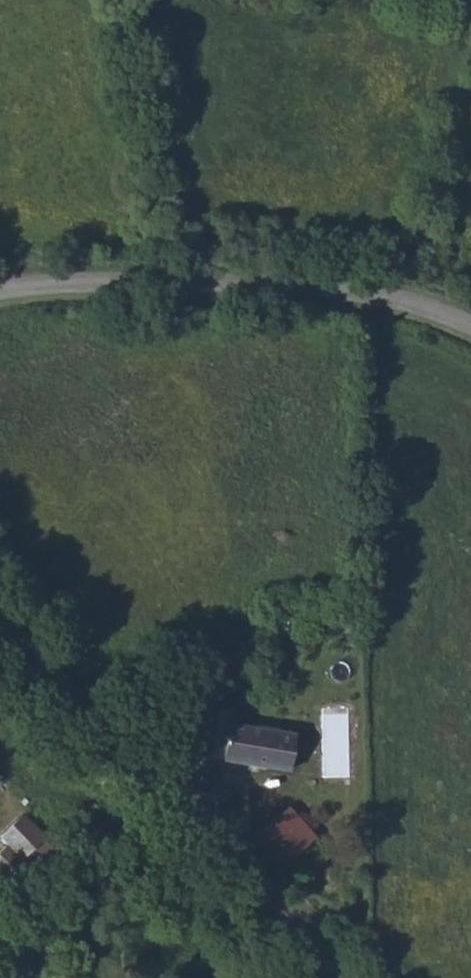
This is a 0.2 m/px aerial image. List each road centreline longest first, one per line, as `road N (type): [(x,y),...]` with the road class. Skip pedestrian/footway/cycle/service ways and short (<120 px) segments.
road 1 (unclassified): [(351,977),(0,615)]
road 2 (unclassified): [(470,327),(427,309),(235,286),(64,282),(0,291)]

